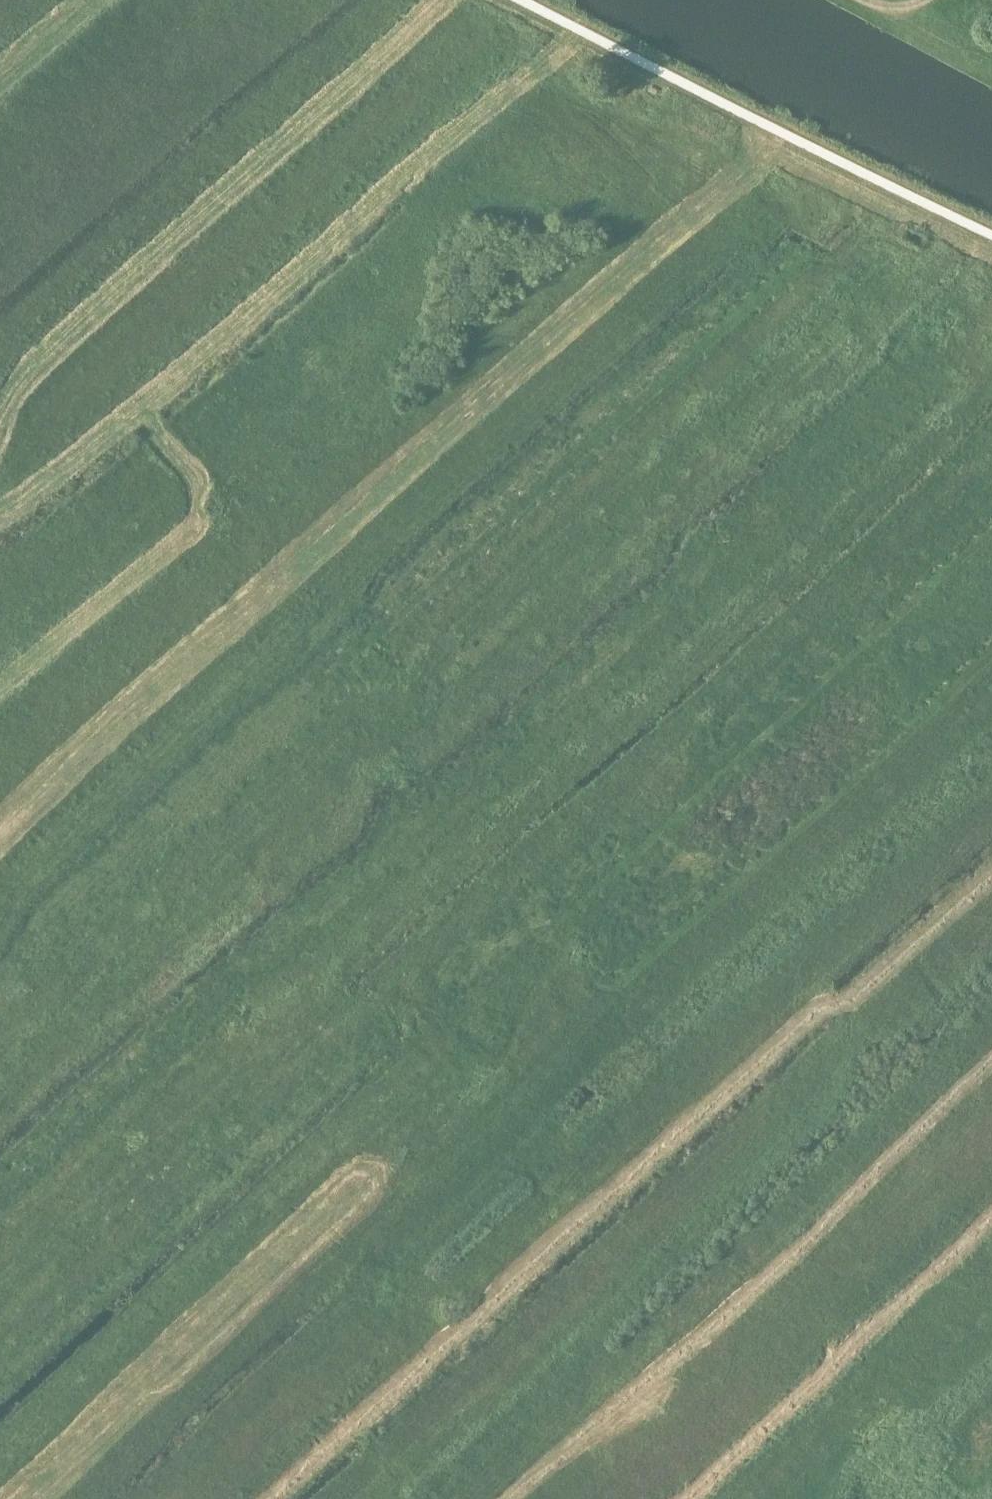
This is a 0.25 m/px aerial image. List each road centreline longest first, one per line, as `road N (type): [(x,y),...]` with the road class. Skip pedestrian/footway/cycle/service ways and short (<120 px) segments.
road 1 (track): [(991,246),(503,0)]

